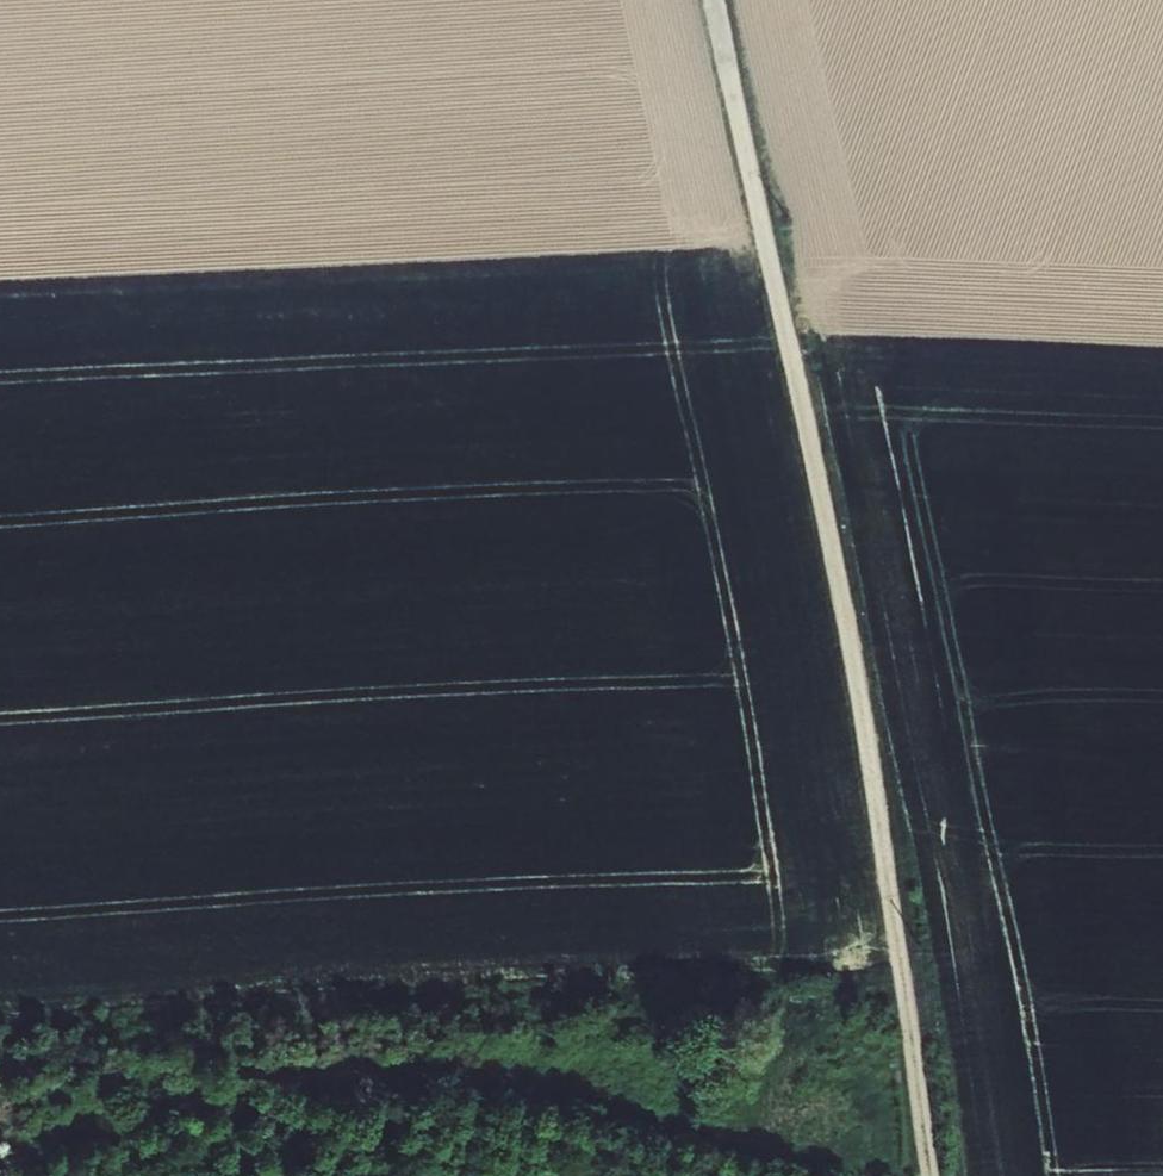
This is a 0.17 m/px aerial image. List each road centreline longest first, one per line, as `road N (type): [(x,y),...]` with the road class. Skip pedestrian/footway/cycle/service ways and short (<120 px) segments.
road 1 (track): [(712,0),(847,627),(929,1175)]

